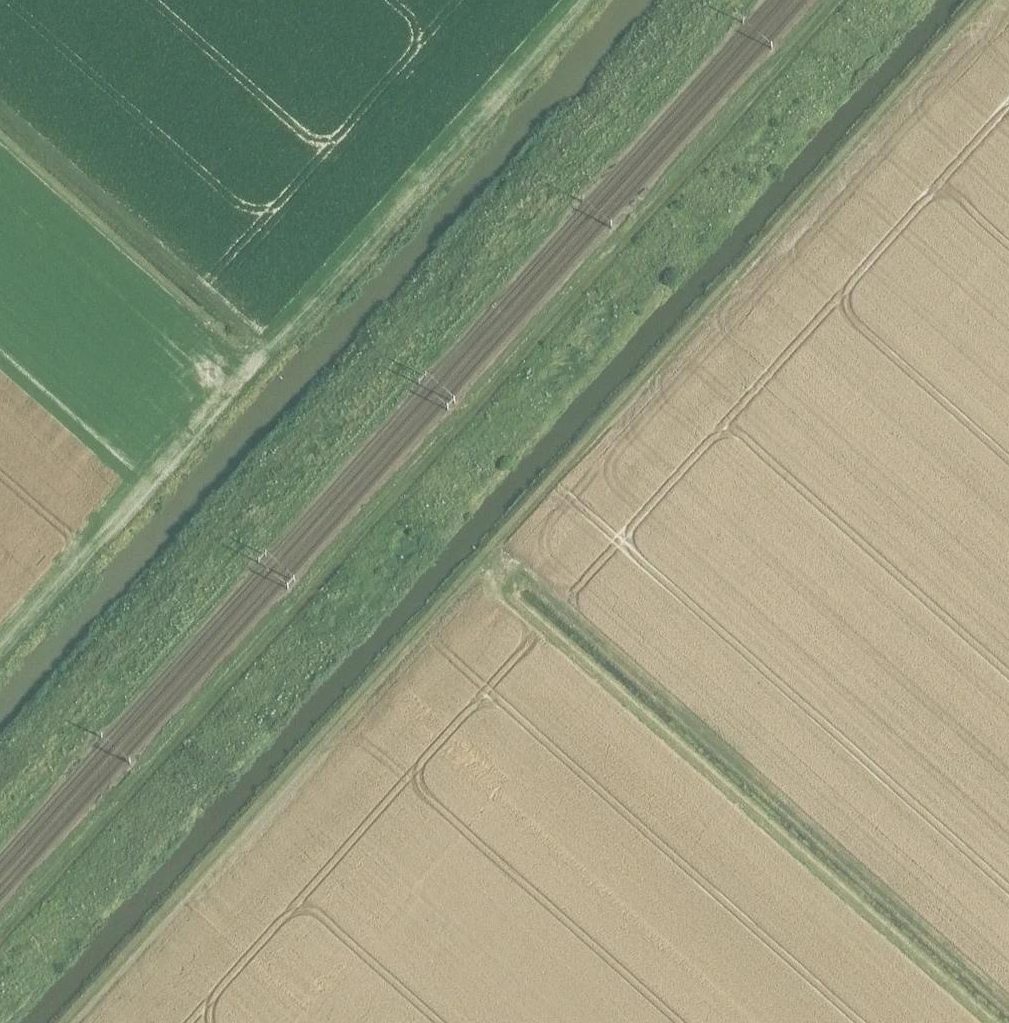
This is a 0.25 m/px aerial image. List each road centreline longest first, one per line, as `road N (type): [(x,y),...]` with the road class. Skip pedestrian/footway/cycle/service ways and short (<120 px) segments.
road 1 (track): [(0,938),(839,0)]
road 2 (track): [(0,830),(746,0)]

